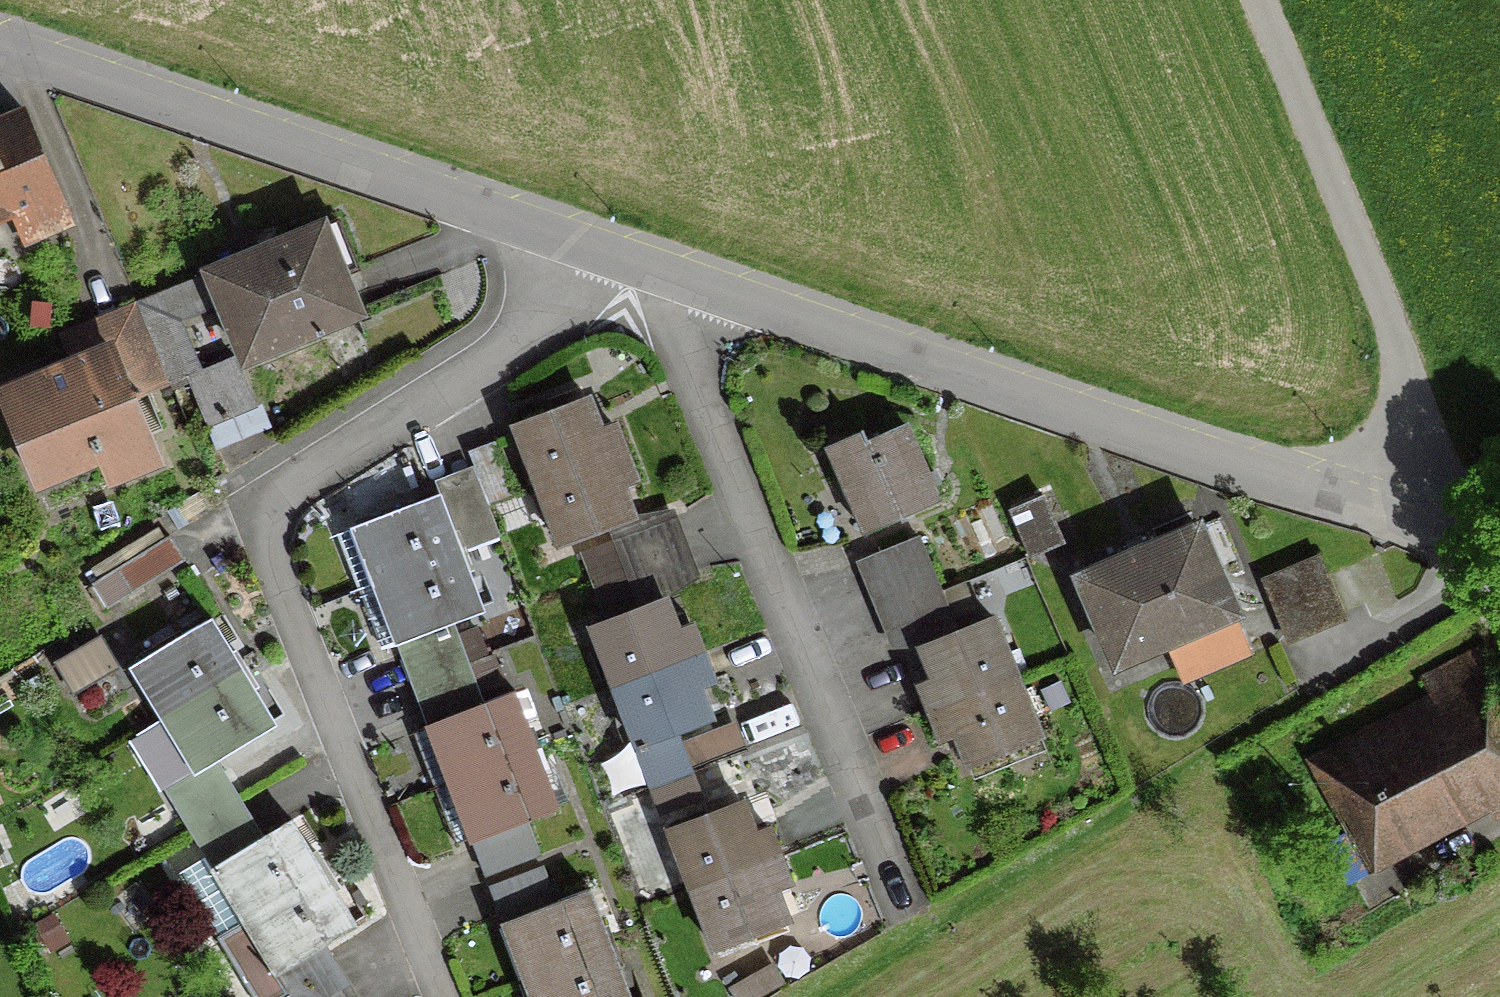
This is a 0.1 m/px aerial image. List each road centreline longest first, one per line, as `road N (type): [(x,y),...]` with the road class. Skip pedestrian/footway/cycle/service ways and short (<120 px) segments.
road 1 (residential): [(560,237),(541,291),(514,329),(270,488),(256,516),(271,578),(437,996)]
road 2 (residential): [(1399,486),(1322,486),(1210,457),(708,288)]
road 3 (residential): [(912,928),(706,426),(690,360),(708,288)]
road 4 (residential): [(560,237),(0,50)]
road 5 (unclassified): [(1399,486),(1403,375),(1253,0)]
road 6 (residential): [(708,288),(560,237)]
road 7 (residential): [(1499,581),(1399,486)]

